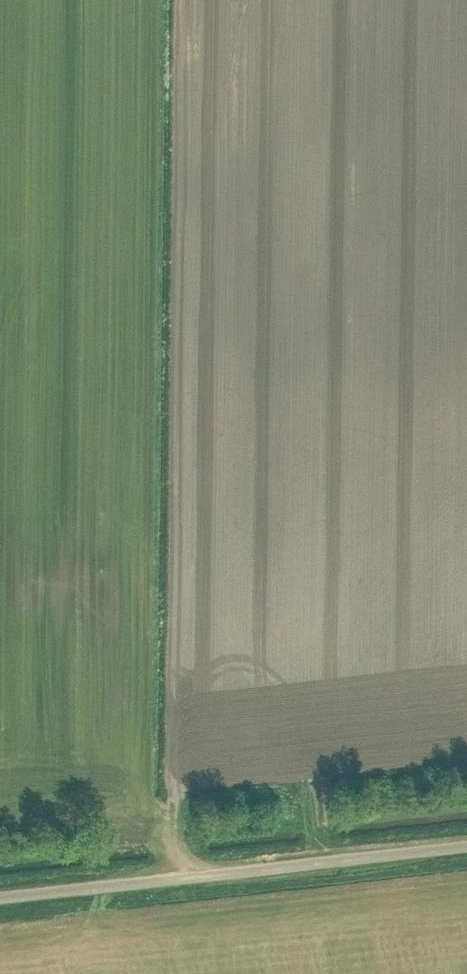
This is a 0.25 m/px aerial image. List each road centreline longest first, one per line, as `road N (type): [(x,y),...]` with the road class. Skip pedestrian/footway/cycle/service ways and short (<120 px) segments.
road 1 (unclassified): [(0,898),(466,845)]

